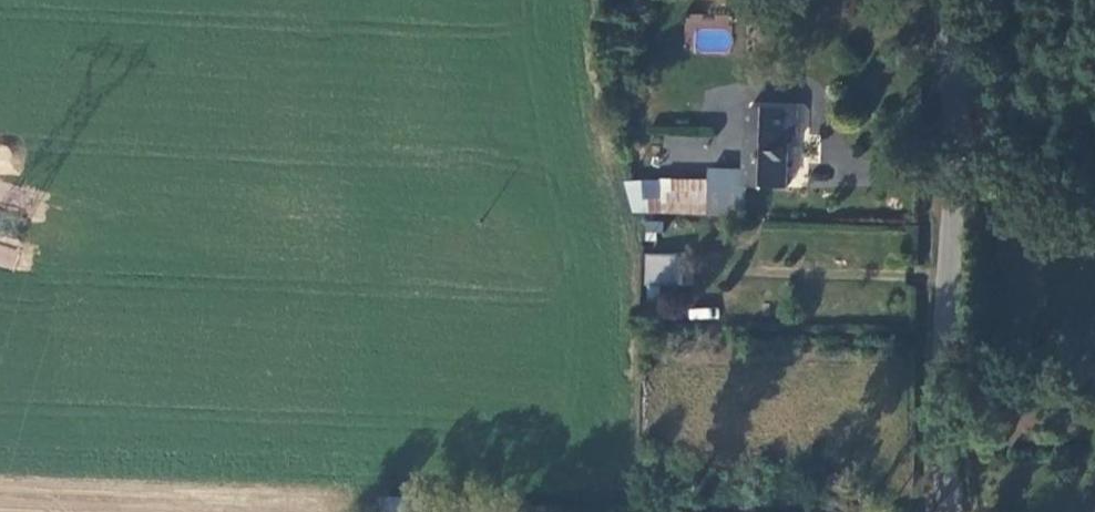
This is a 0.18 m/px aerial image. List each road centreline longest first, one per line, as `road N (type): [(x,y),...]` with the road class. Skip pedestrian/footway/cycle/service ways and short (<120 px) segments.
road 1 (unclassified): [(951,511),(953,26),(944,0)]

